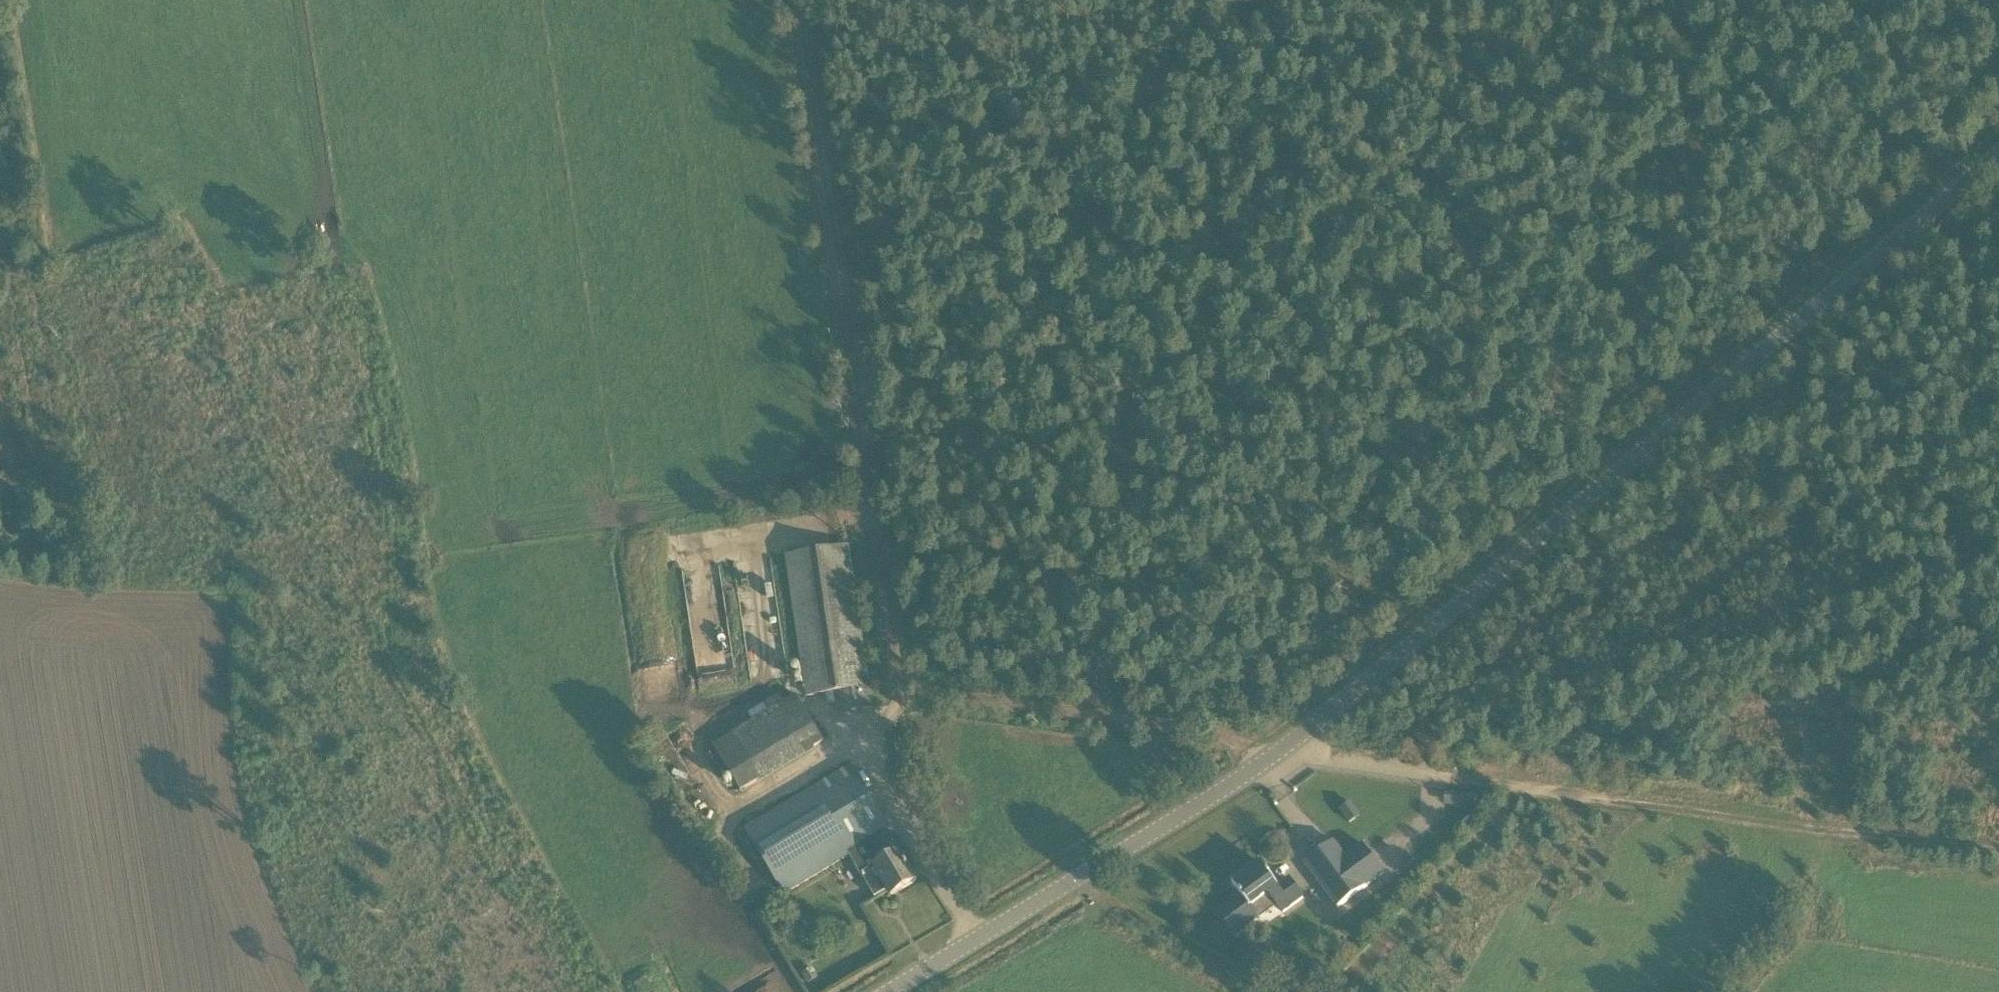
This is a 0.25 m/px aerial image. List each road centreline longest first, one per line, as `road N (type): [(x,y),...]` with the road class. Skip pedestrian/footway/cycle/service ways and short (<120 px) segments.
road 1 (track): [(793,0),(900,694),(1233,740),(1413,777),(1998,855)]
road 2 (unclassified): [(893,991),(1285,753),(1998,153)]

